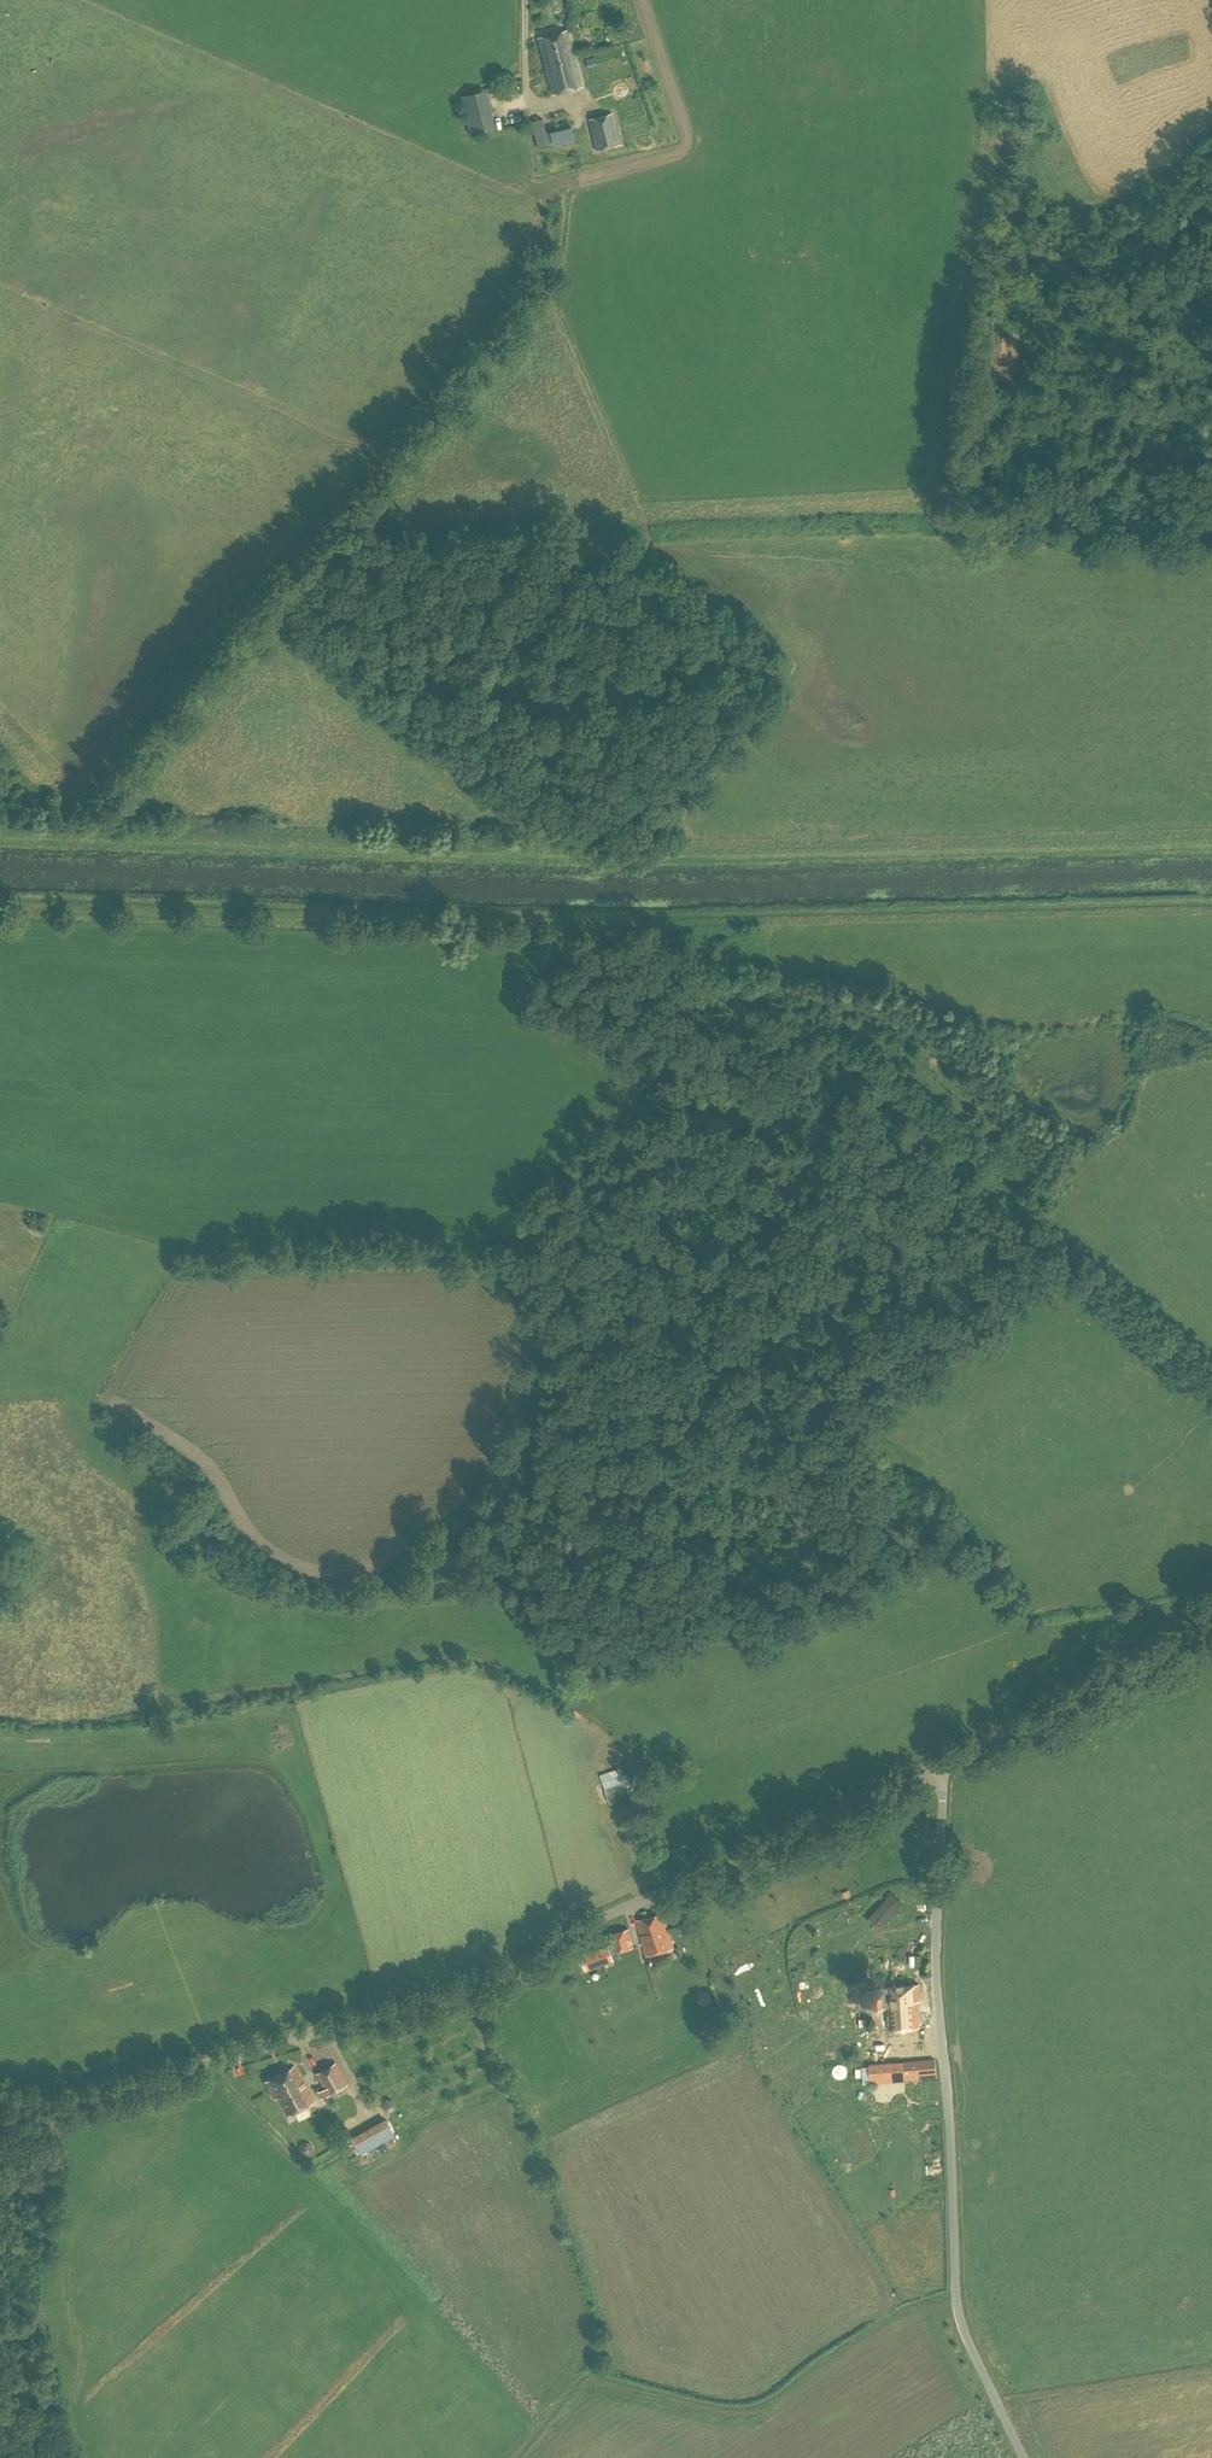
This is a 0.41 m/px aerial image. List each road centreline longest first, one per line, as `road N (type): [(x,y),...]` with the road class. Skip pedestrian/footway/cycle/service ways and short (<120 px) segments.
road 1 (unclassified): [(0,2097),(39,2104),(93,2098),(465,1990),(944,1765)]
road 2 (unclassified): [(1023,2457),(961,2328),(954,2292),(936,1997),(944,1765)]
road 3 (unclassified): [(944,1765),(1211,1628)]

